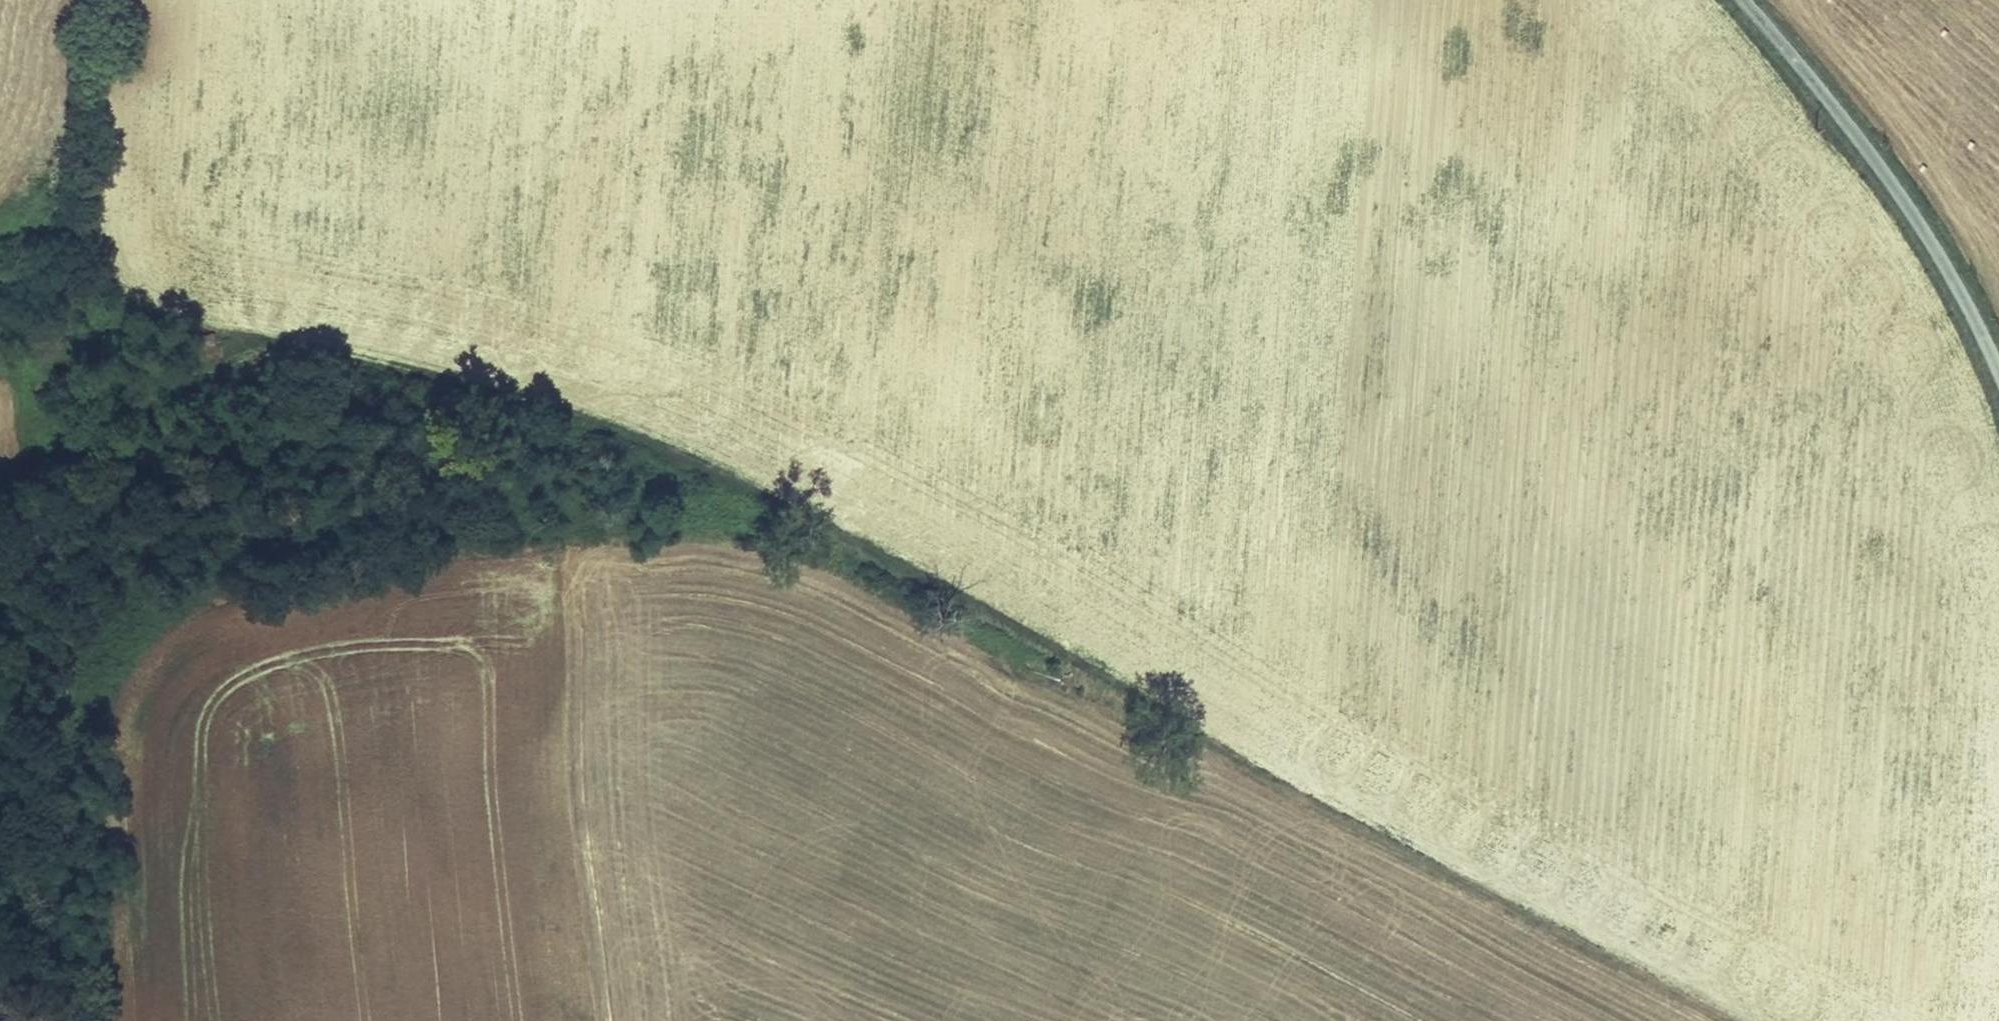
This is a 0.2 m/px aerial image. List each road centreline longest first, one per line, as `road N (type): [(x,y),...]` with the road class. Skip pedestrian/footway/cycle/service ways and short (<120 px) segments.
road 1 (track): [(0,477),(88,437),(180,374),(245,353),(353,362),(647,450),(885,563),(1463,885),(1726,1020)]
road 2 (unclassified): [(1745,0),(1901,193),(1998,368)]

